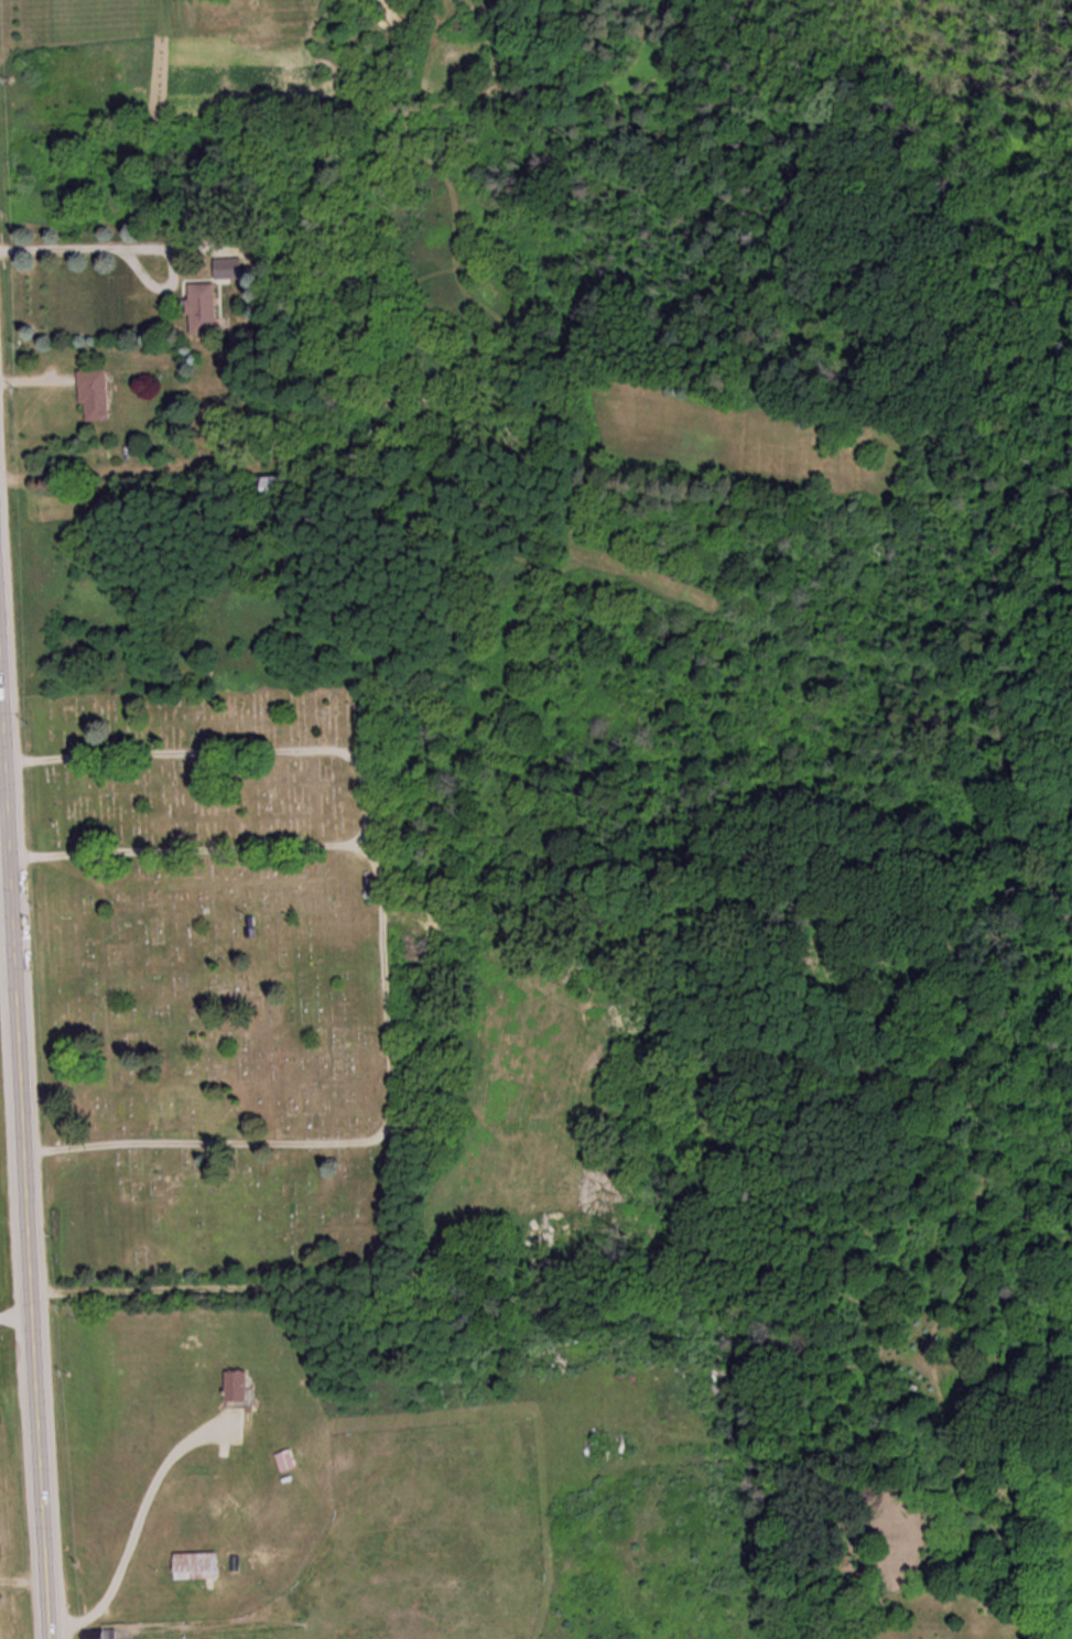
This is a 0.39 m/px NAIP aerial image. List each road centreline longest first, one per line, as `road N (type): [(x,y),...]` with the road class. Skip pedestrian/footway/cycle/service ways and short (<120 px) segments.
road 1 (secondary): [(51,1638),(0,699)]

